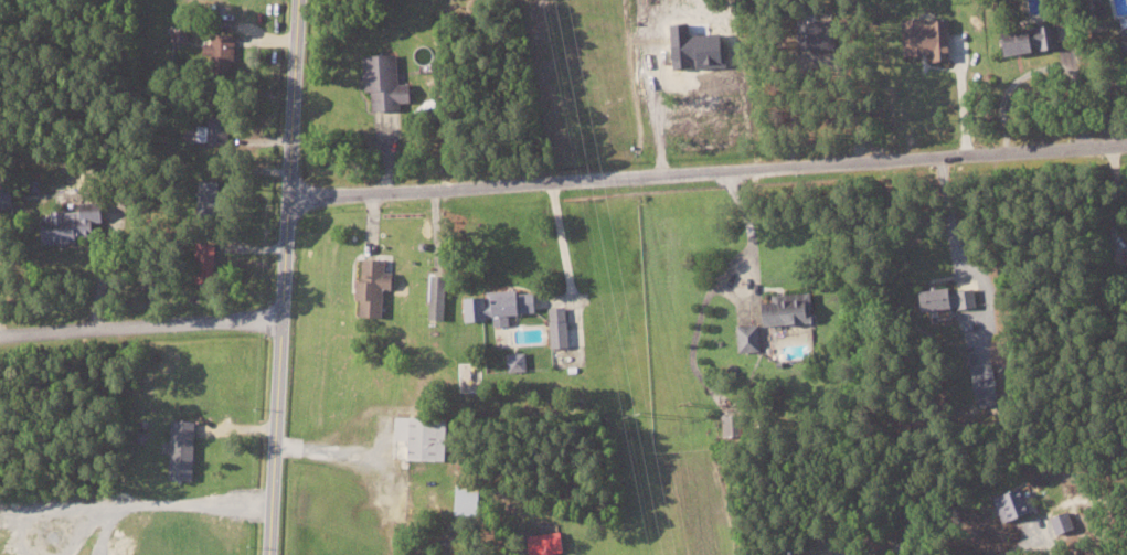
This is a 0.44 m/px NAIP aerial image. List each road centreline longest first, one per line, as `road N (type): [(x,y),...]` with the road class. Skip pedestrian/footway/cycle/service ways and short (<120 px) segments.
road 1 (residential): [(288,199),(1126,140)]
road 2 (tertiary): [(299,0),(270,554)]
road 3 (residential): [(283,318),(0,335)]

